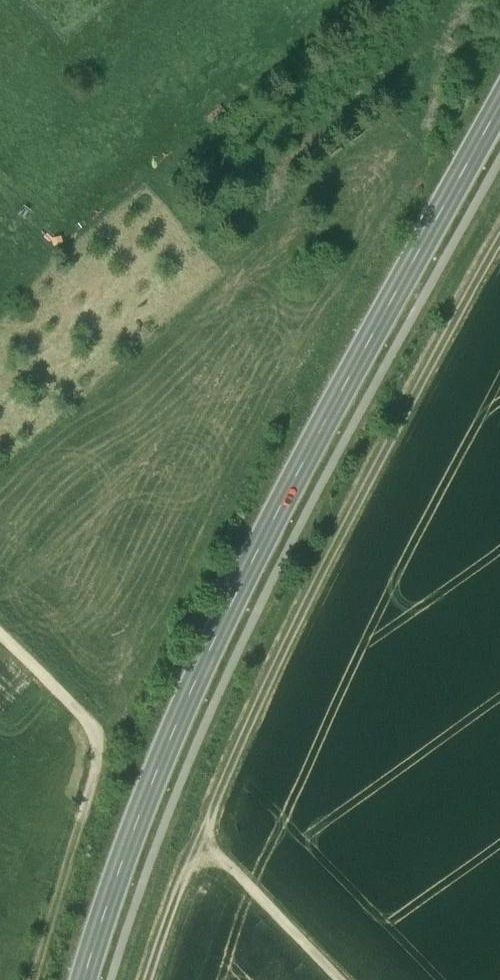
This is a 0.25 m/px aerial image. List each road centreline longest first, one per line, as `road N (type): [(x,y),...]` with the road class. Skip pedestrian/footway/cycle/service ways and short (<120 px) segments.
road 1 (secondary): [(87,979),(137,825),(280,505),(499,109)]
road 2 (track): [(499,243),(338,545),(201,839),(341,979)]
road 3 (track): [(105,732),(33,979)]
road 4 (track): [(152,979),(201,839)]
road 5 (residential): [(0,635),(105,732)]

